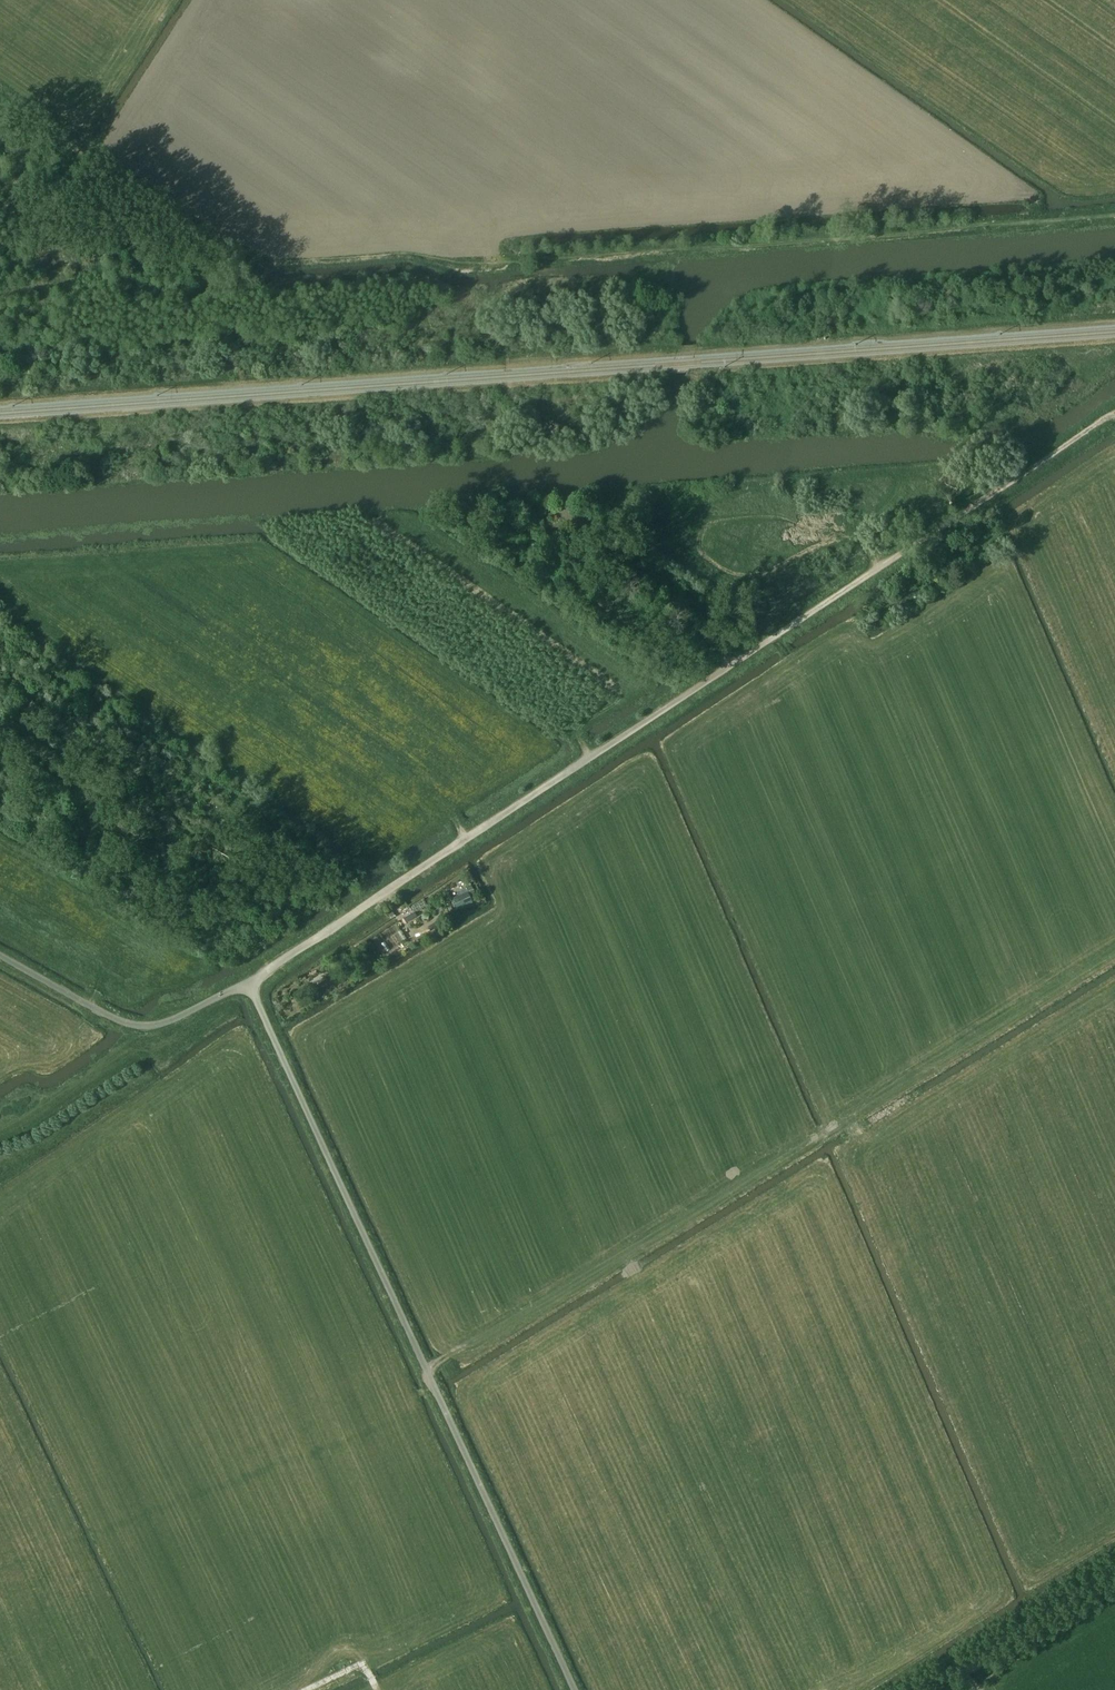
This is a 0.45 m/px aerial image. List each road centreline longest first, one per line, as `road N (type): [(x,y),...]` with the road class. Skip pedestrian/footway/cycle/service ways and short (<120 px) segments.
road 1 (track): [(245,983),(1110,416)]
road 2 (track): [(1114,208),(265,269),(146,183)]
road 3 (track): [(1114,955),(426,1372)]
road 4 (unclassified): [(573,1689),(245,983)]
road 5 (unclassified): [(0,956),(130,1026),(176,1018),(245,983)]
road 6 (unclassified): [(918,1689),(1114,1568)]
road 7 (track): [(138,195),(0,99)]

